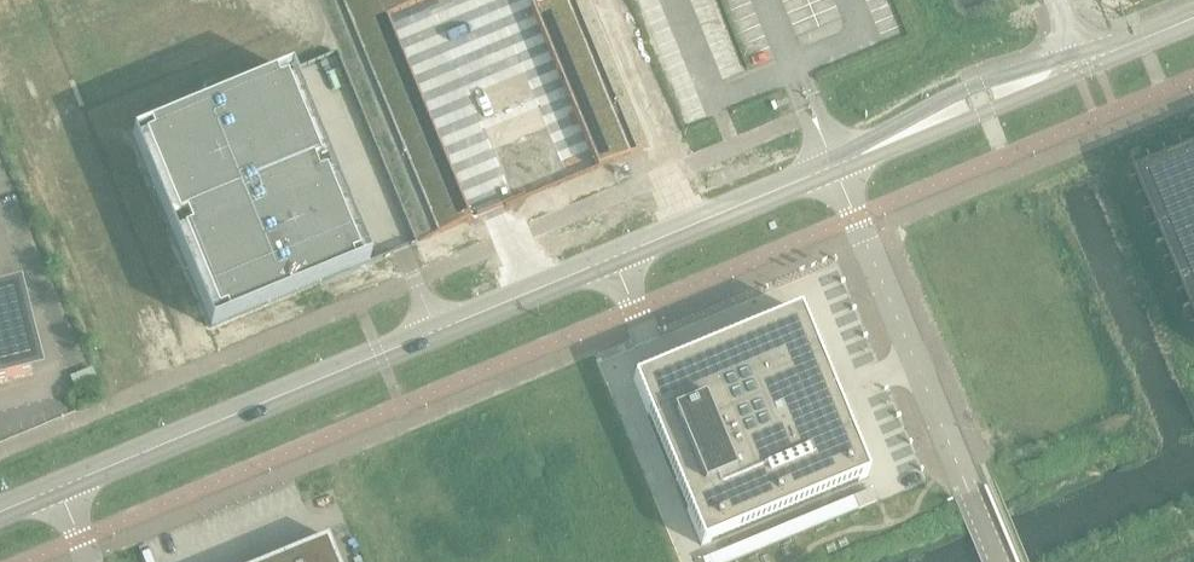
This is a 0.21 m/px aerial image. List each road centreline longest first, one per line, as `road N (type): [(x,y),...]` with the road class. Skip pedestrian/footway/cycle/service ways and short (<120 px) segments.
road 1 (tertiary): [(836,167),(0,511)]
road 2 (unclassified): [(836,167),(998,561)]
road 3 (tertiary): [(1083,62),(1042,64),(975,86),(862,154)]
road 4 (tertiary): [(862,154),(1048,88),(1083,62)]
road 5 (tertiary): [(1193,17),(1083,62)]

